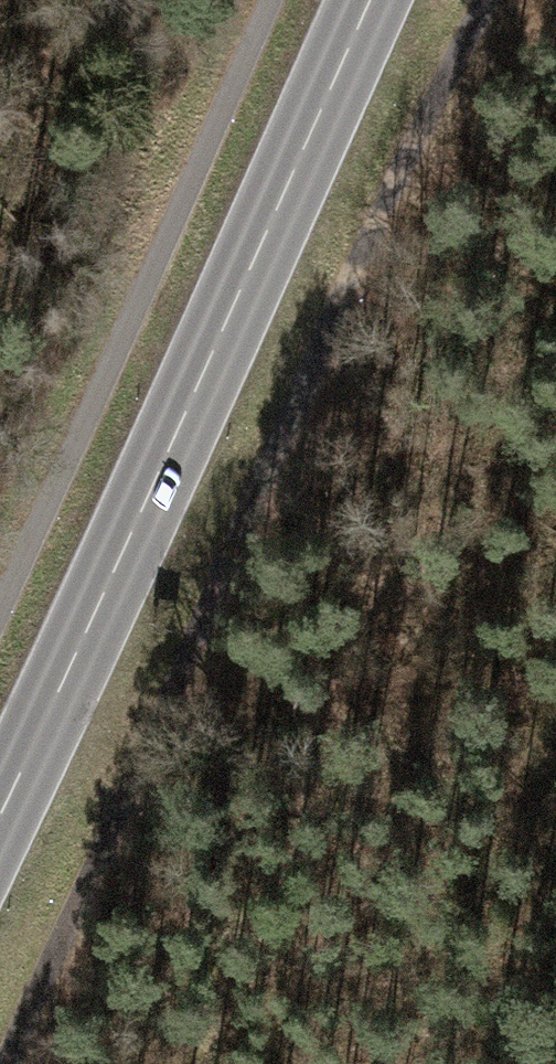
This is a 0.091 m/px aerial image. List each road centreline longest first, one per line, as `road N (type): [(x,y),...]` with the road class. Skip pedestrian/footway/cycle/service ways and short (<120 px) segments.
road 1 (track): [(36,1063),(157,844),(214,701),(270,510),(510,0)]
road 2 (primary): [(376,0),(134,538),(0,809)]

